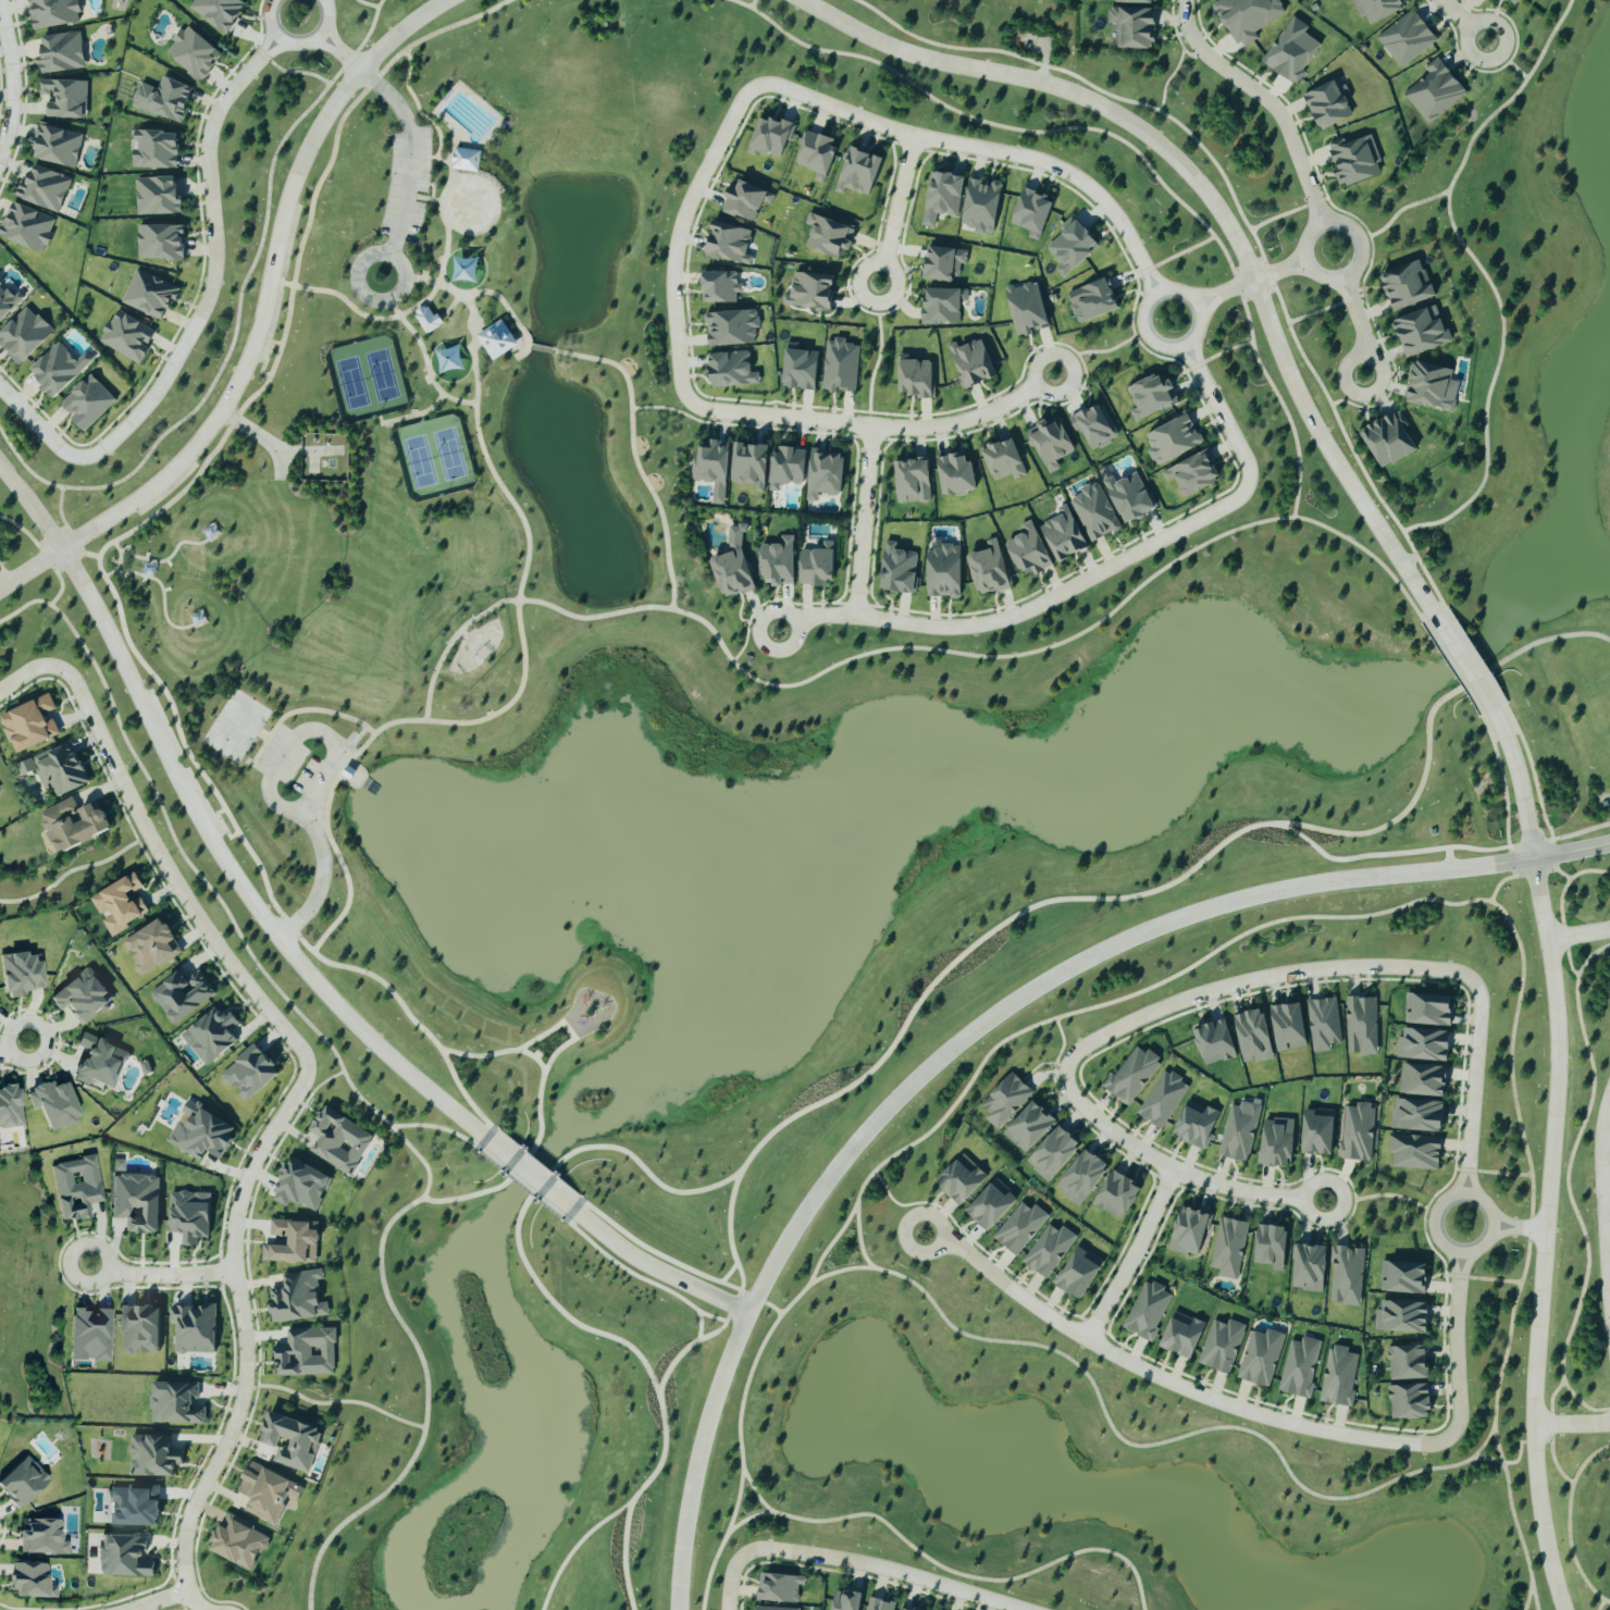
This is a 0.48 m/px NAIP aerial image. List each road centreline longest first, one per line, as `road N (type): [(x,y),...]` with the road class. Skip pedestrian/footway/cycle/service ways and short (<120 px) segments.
road 1 (tertiary): [(675,1609),(694,1453),(758,1285),(828,1175),(931,1062),(1065,967),(1184,915),(1296,886),(1609,841)]
road 2 (residential): [(1156,295),(1114,211),(1054,166),(858,121),(781,85),(753,87),(740,100),(683,219),(676,252),(682,386),(692,401),(727,411),(932,426),(982,417),(1053,375)]
road 3 (residential): [(51,667),(74,681),(159,857),(219,953),(295,1043),(305,1069),(258,1154),(235,1218),(247,1371),(234,1422),(183,1531),(183,1573),(200,1609)]
road 4 (tertiary): [(1433,614),(1317,431),(1239,248),(1192,175),(1140,129),(1074,92),(908,52),(802,0)]
road 5 (tertiary): [(0,466),(87,592),(191,805),(280,941),(388,1060),(488,1141)]
road 6 (tertiary): [(450,0),(398,29),(325,113),(297,171),(269,313),(199,443),(157,484),(0,589)]
road 7 (tertiary): [(1562,1609),(1549,1570),(1533,1440),(1557,1037),(1532,856)]
road 8 (residential): [(778,631),(837,615),(934,627),(1008,618),(1240,497),(1249,482),(1246,456),(1188,344)]
road 9 (residential): [(1464,1192),(1479,998),(1460,971),(1365,966),(1231,982),(1106,1032),(1077,1049),(1067,1073)]
road 10 (residential): [(281,38),(228,89),(212,121),(212,272),(205,306),(153,395),(103,448),(79,456),(60,447),(0,386)]
road 11 (residential): [(1447,1437),(1395,1442),(1252,1415),(1085,1339),(961,1248),(922,1231)]
road 12 (residential): [(1325,1200),(1251,1192),(1171,1168),(1081,1105),(1067,1073)]
road 13 (residential): [(742,1552),(781,1546),(843,1556),(1026,1609)]
road 14 (residential): [(1321,225),(1280,115),(1197,47),(1184,0)]
road 15 (residential): [(1609,1099),(1609,1315)]
road 16 (tertiary): [(572,1210),(637,1261),(746,1312)]
road 17 (residential): [(869,424),(856,615)]
road 18 (residential): [(1171,1168),(1085,1339)]
road 19 (residential): [(1449,1250),(1479,1249),(1491,1231),(1491,1213),(1473,1194),(1454,1193),(1435,1211),(1435,1236),(1449,1250)]
road 20 (residential): [(1447,1437),(1459,1394),(1459,1253)]
road 21 (residential): [(1165,348),(1188,344),(1200,325),(1197,304),(1178,290),(1156,295),(1142,313),(1147,335),(1165,348)]
road 22 (residential): [(1304,251),(1313,271),(1333,280),(1353,272),(1362,250),(1353,230),(1332,222),(1312,232),(1304,251)]
road 23 (residential): [(0,151),(13,92),(0,0)]
road 24 (residential): [(878,283),(915,136)]
road 25 (tertiary): [(1532,856),(1514,760),(1494,710)]
road 26 (residential): [(89,1265),(132,1275),(235,1273)]
road 27 (residential): [(271,0),(273,32),(297,44),(325,25),(323,0)]

